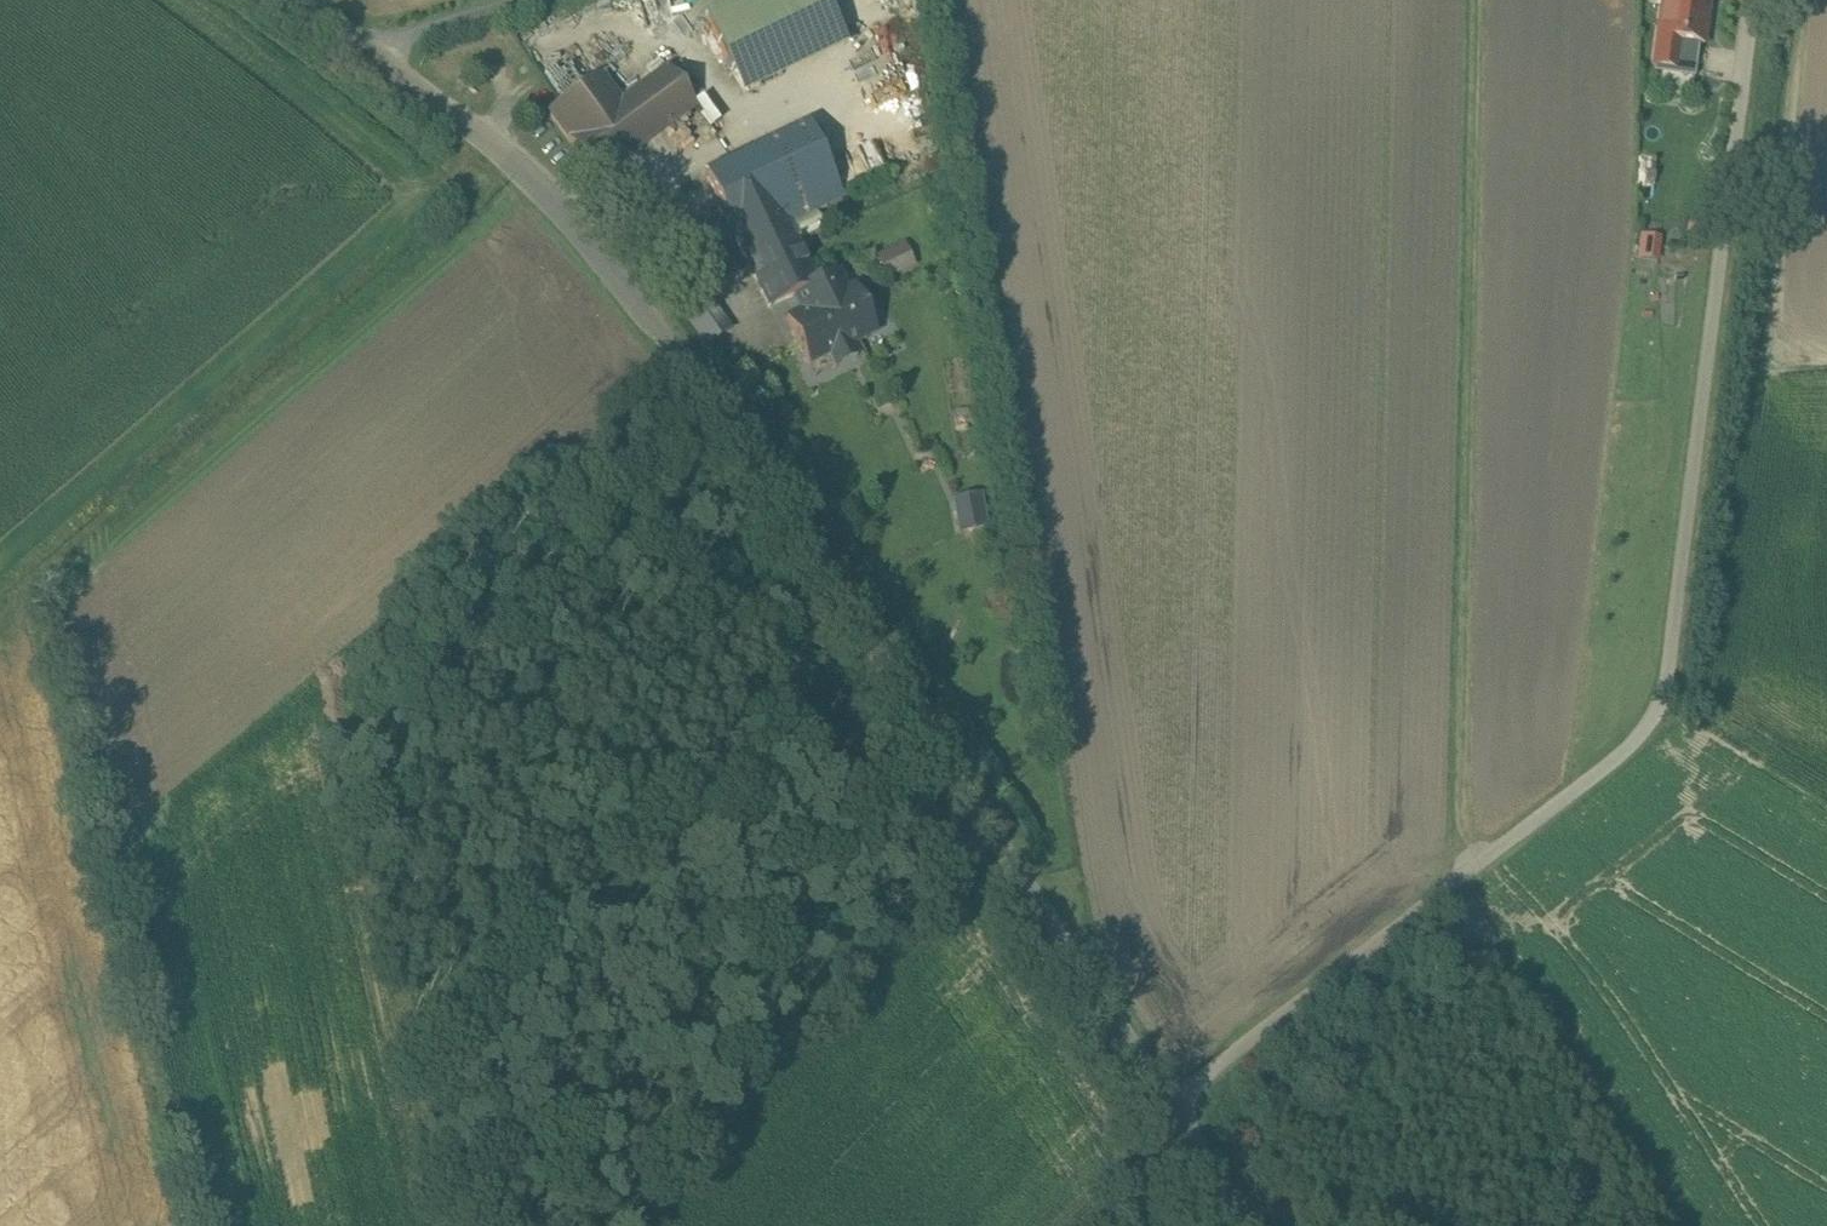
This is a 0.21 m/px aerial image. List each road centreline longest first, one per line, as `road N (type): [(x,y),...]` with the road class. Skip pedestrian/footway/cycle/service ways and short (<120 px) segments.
road 1 (unclassified): [(305,0),(511,161),(676,349),(1170,1103)]
road 2 (unclassified): [(1744,0),(1672,674),(1620,746),(1170,1103)]
road 3 (unclassified): [(1170,1103),(1248,1225)]

